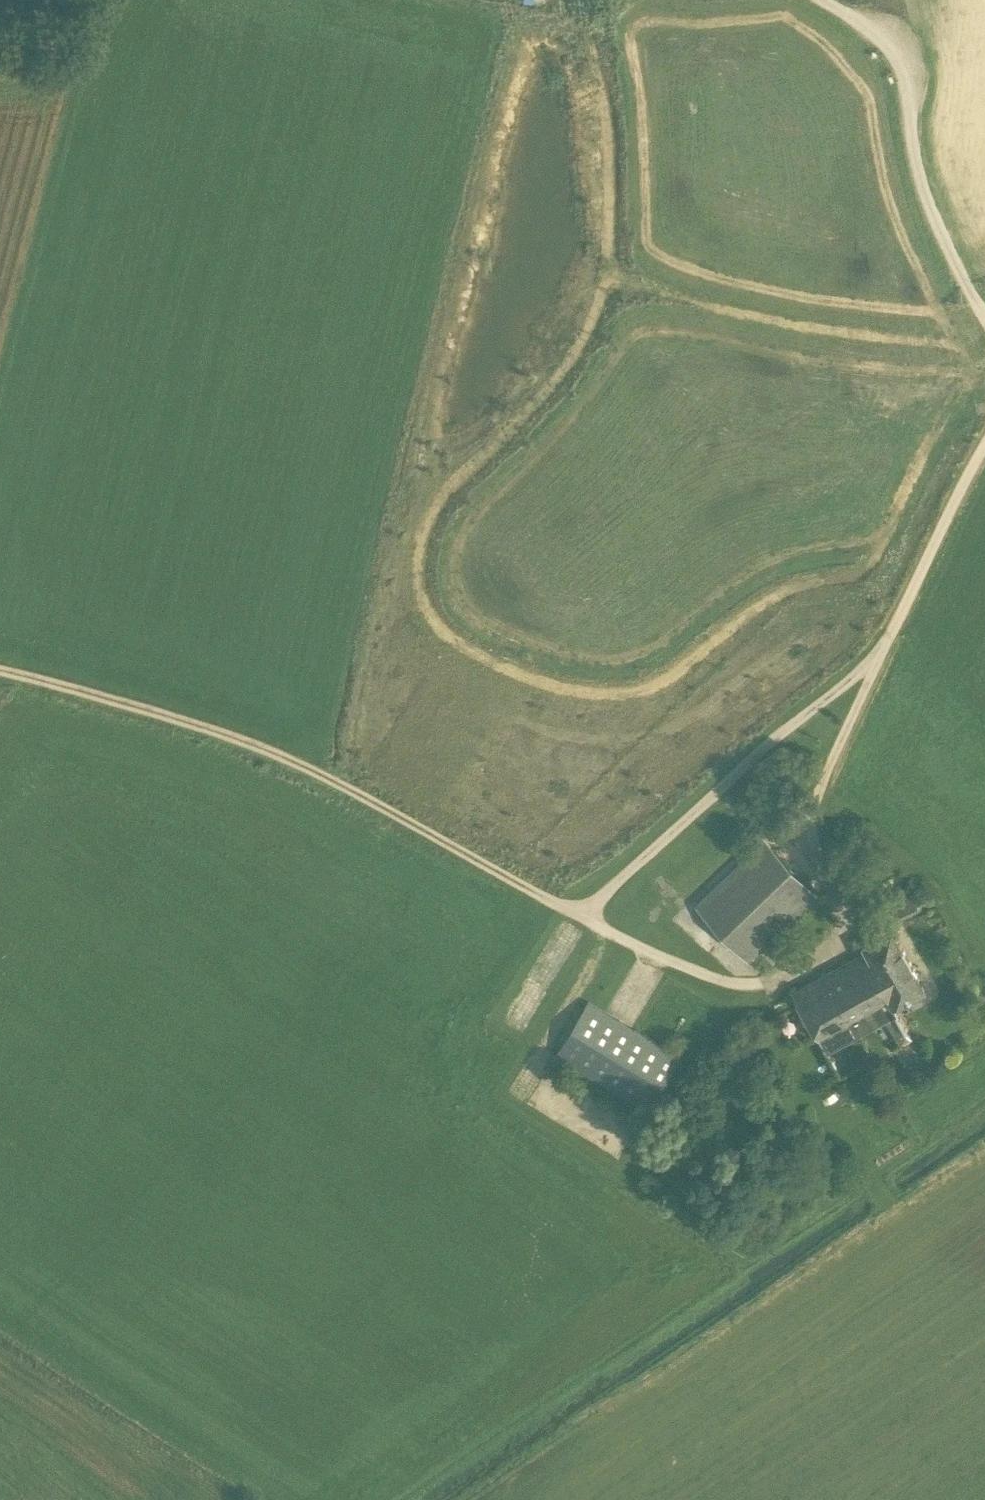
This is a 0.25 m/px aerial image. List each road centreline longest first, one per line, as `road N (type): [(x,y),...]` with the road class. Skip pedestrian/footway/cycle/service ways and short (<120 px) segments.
road 1 (track): [(0,669),(236,739),(526,878),(592,919),(773,982),(849,936),(805,819),(984,448)]
road 2 (track): [(580,911),(887,647)]

